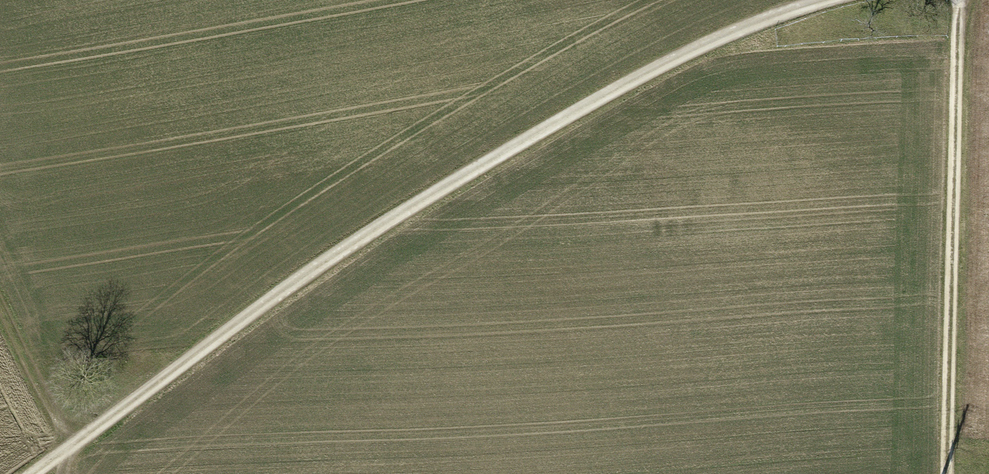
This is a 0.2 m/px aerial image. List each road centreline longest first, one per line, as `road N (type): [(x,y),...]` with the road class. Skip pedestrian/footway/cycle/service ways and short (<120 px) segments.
road 1 (track): [(25,473),(364,234),(696,51),(829,0)]
road 2 (track): [(943,473),(957,0)]
road 3 (track): [(0,297),(64,448)]

